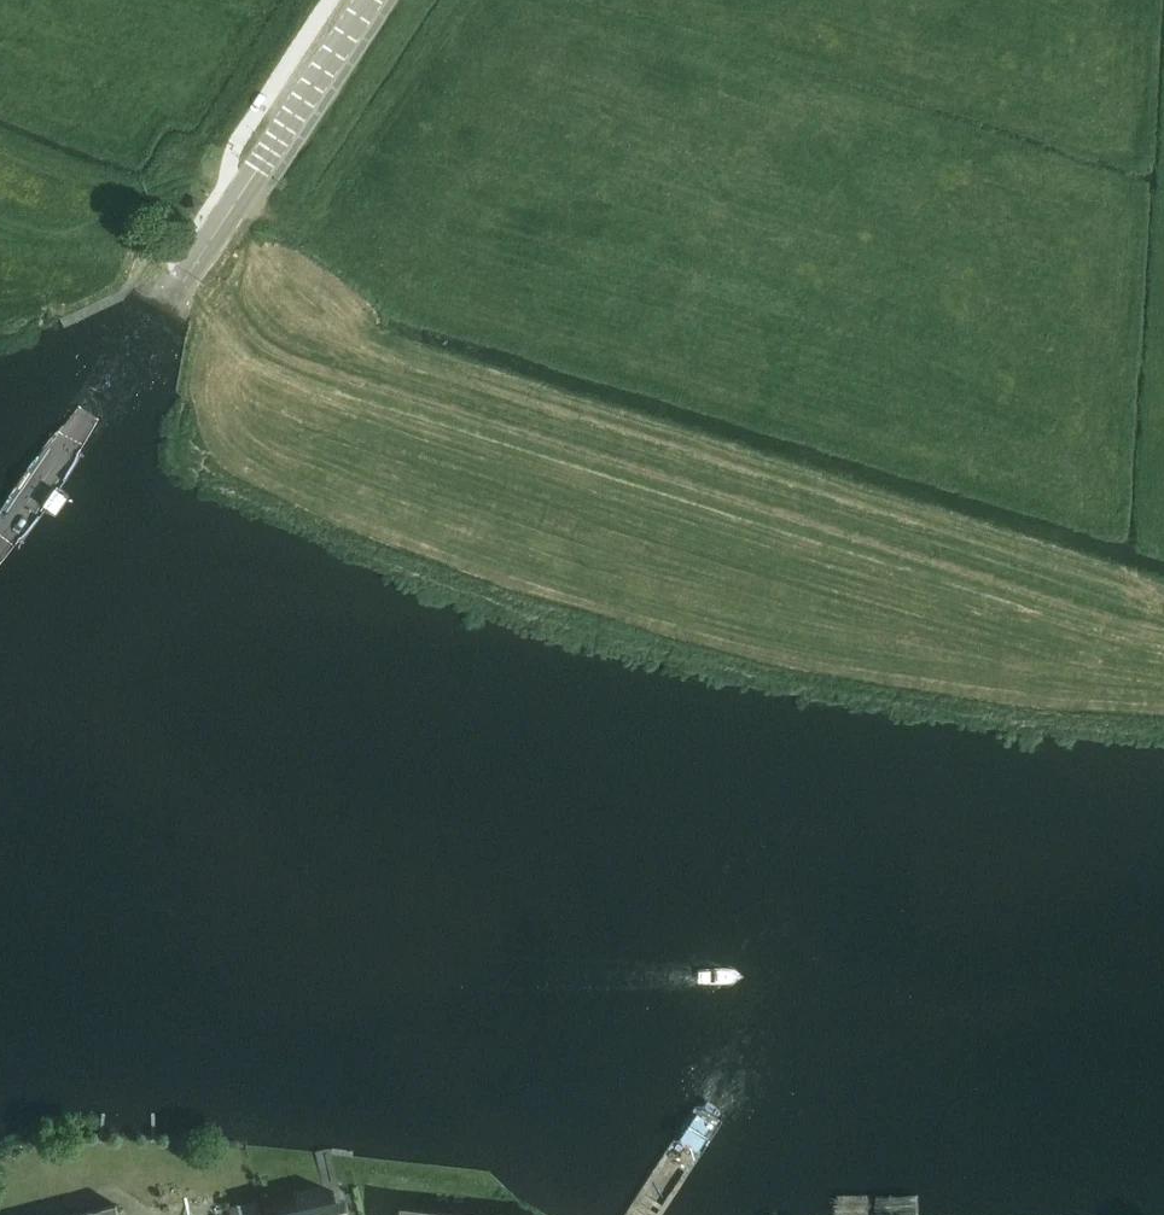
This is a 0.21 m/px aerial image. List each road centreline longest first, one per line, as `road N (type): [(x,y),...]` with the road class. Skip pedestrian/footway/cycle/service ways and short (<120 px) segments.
road 1 (secondary): [(163,310),(367,0)]

